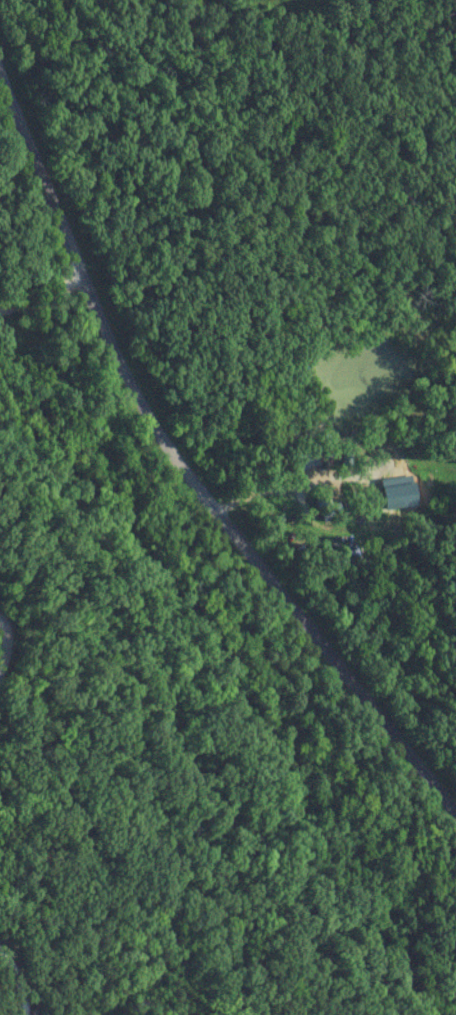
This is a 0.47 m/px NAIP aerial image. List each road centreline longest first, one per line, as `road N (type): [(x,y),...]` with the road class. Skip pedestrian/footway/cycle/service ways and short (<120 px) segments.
road 1 (residential): [(455,817),(159,432),(102,322),(0,62)]

